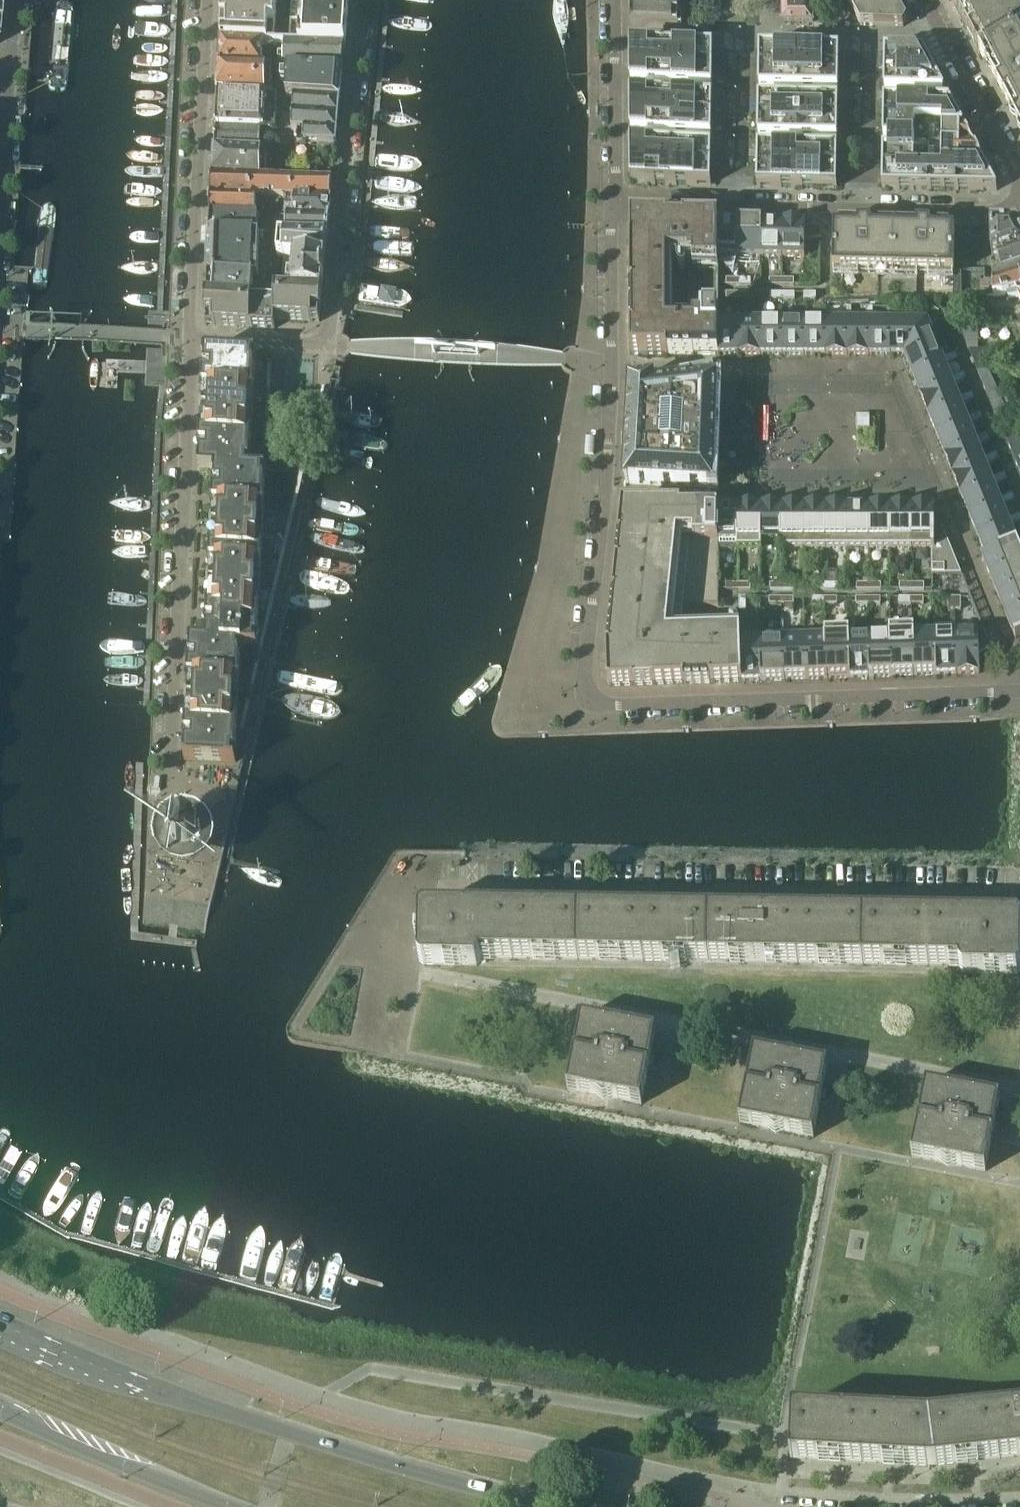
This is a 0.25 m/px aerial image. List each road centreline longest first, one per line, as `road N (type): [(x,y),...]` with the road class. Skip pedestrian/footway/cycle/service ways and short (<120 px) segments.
road 1 (residential): [(1019,691),(602,706),(588,696),(583,679),(604,498),(610,206)]
road 2 (residential): [(436,889),(1019,897)]
road 3 (secondary): [(548,1506),(159,1395),(0,1331)]
road 4 (residential): [(362,0),(325,345),(191,341)]
road 5 (residential): [(191,341),(170,755)]
road 6 (residential): [(610,206),(998,213),(1019,206)]
road 7 (residential): [(191,341),(207,0)]
road 8 (secondary): [(0,1410),(232,1506)]
road 9 (residential): [(1019,187),(922,0)]
road 10 (residential): [(613,0),(610,206)]

